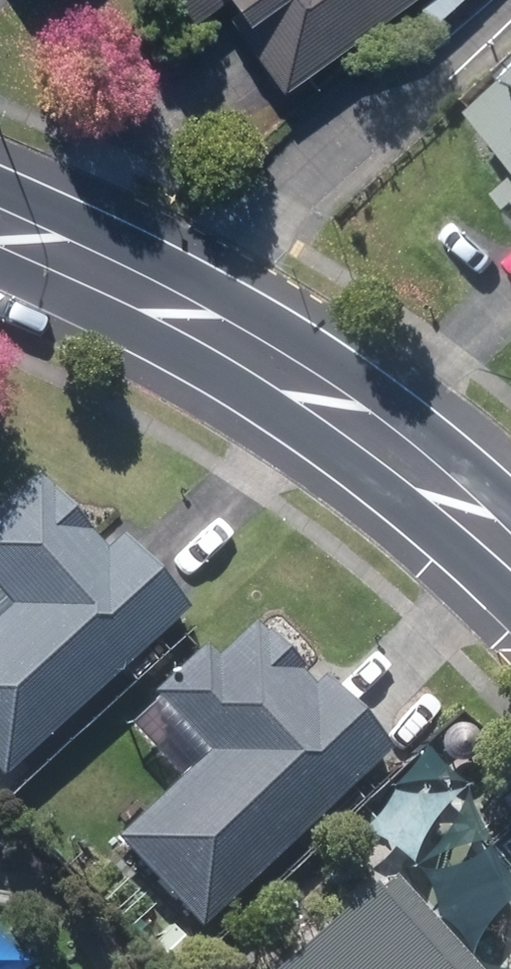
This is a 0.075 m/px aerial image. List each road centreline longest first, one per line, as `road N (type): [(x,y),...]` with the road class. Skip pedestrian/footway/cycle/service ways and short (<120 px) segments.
road 1 (residential): [(183,315),(249,212),(508,0)]
road 2 (secondary): [(510,558),(420,473),(183,315)]
road 3 (secondary): [(183,315),(0,227)]

